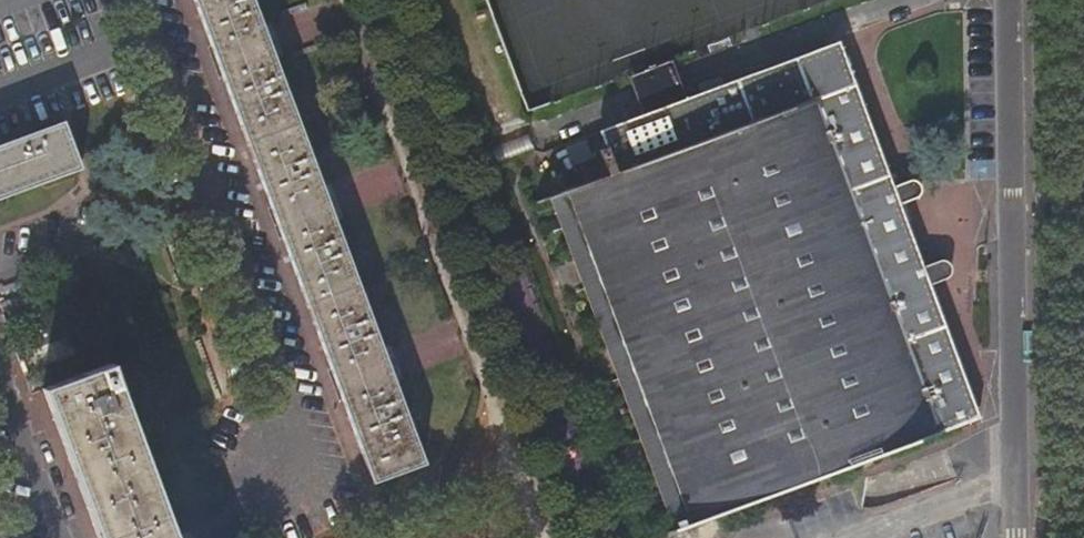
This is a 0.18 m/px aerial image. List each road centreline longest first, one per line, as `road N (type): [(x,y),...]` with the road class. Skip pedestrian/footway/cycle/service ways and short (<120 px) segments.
road 1 (residential): [(1006,0),(1007,537)]
road 2 (unclassified): [(126,0),(293,494)]
road 3 (residential): [(0,387),(56,537)]

